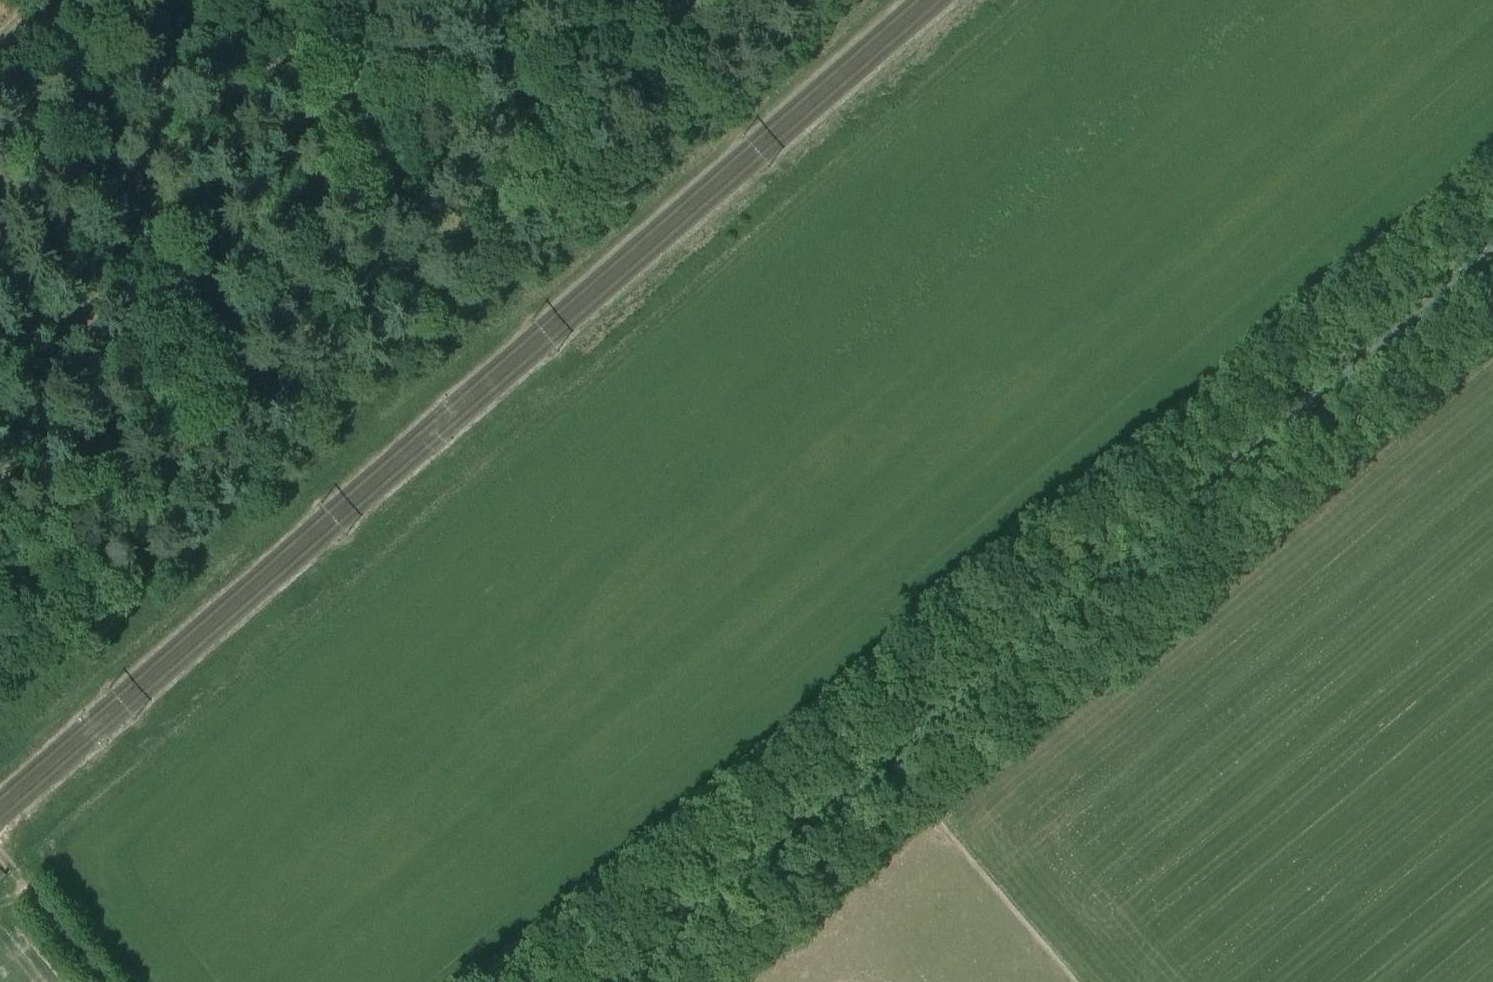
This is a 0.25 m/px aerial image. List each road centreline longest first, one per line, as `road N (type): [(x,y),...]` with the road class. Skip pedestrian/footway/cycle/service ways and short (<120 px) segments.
road 1 (secondary): [(617,981),(1492,255)]
road 2 (track): [(0,856),(96,981)]

